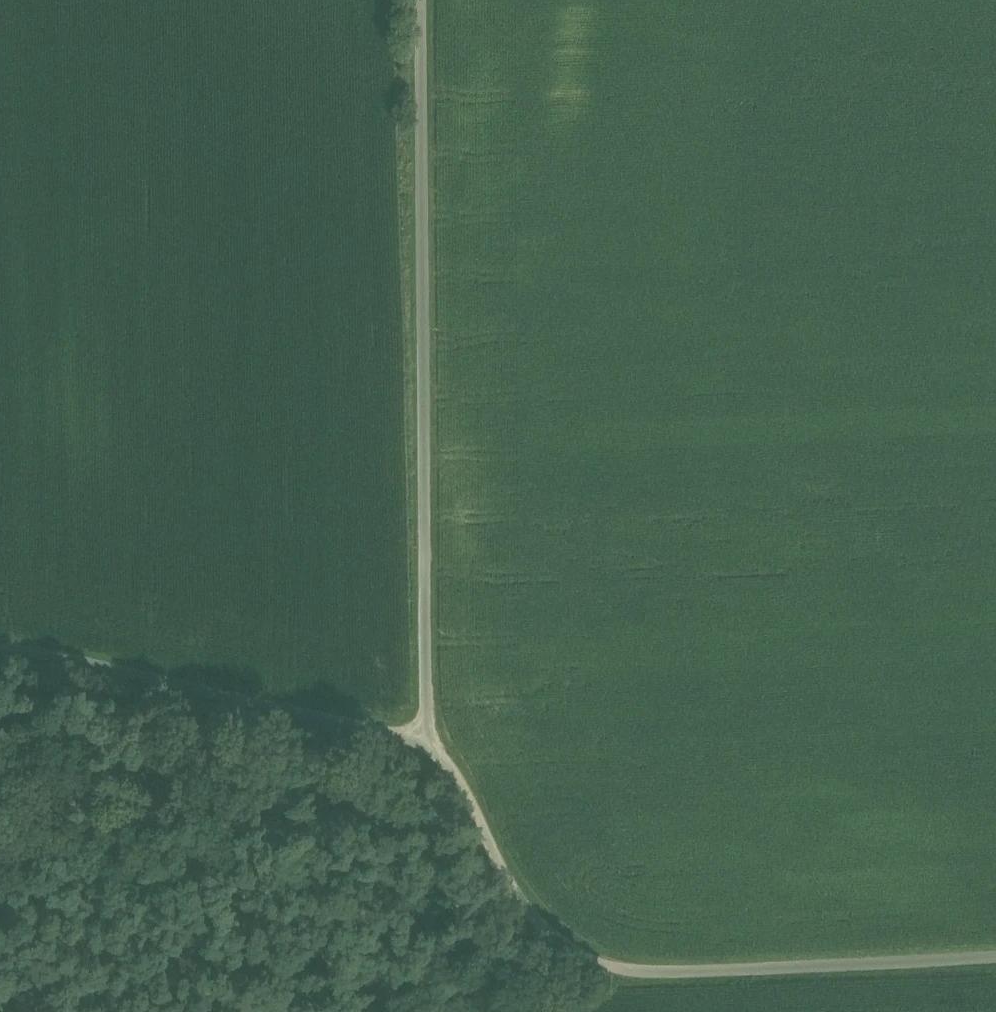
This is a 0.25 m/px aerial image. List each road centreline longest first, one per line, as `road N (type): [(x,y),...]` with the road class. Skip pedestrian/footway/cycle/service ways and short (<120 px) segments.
road 1 (residential): [(423,0),(423,736)]
road 2 (residential): [(423,736),(519,891),(564,943),(618,969),(995,958)]
road 3 (residential): [(0,650),(423,736)]

